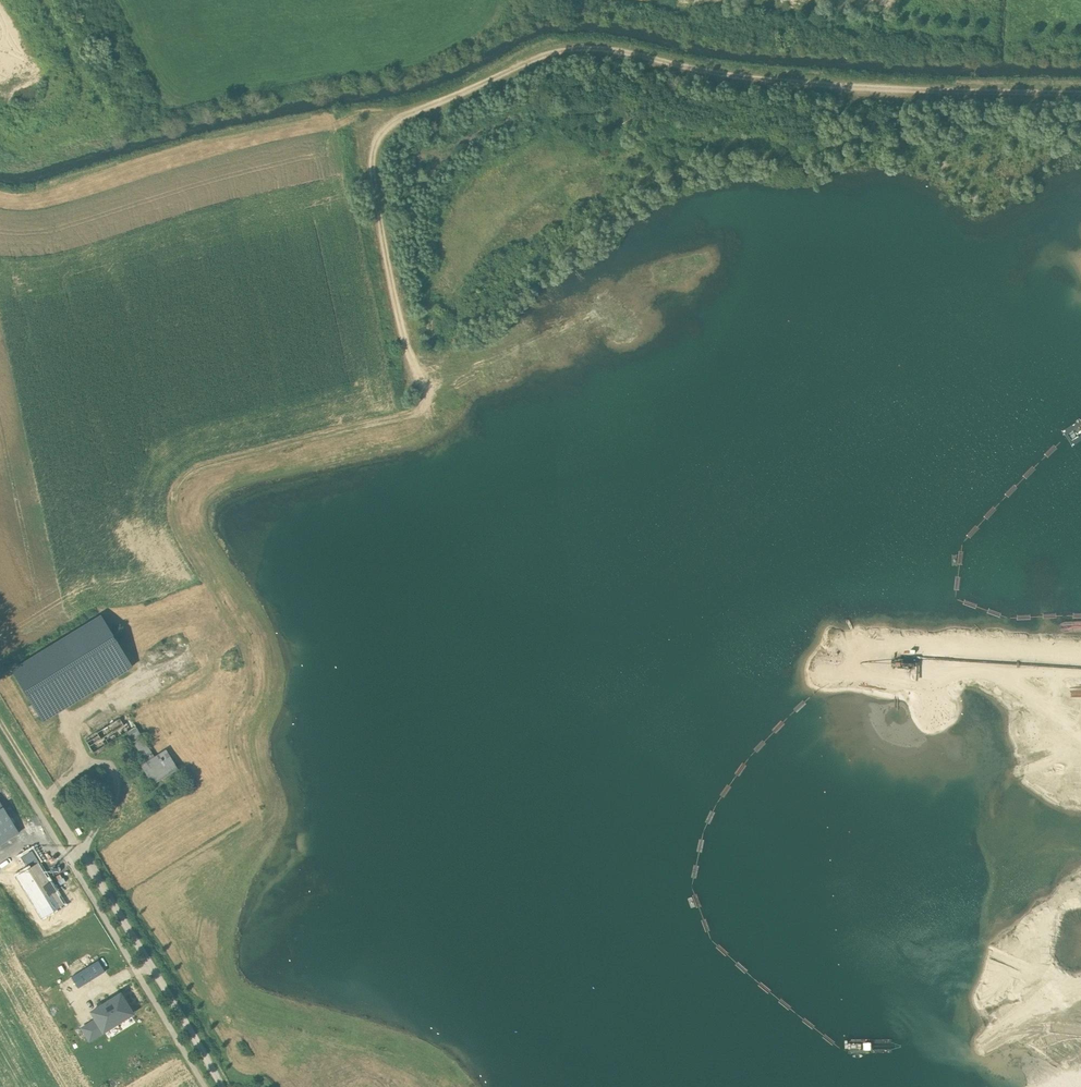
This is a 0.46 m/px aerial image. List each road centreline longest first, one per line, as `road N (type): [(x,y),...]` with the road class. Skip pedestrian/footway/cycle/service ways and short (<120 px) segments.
road 1 (track): [(486,654),(373,174),(388,128),(569,50),(748,80),(1080,94)]
road 2 (unclassified): [(27,762),(223,1086)]

